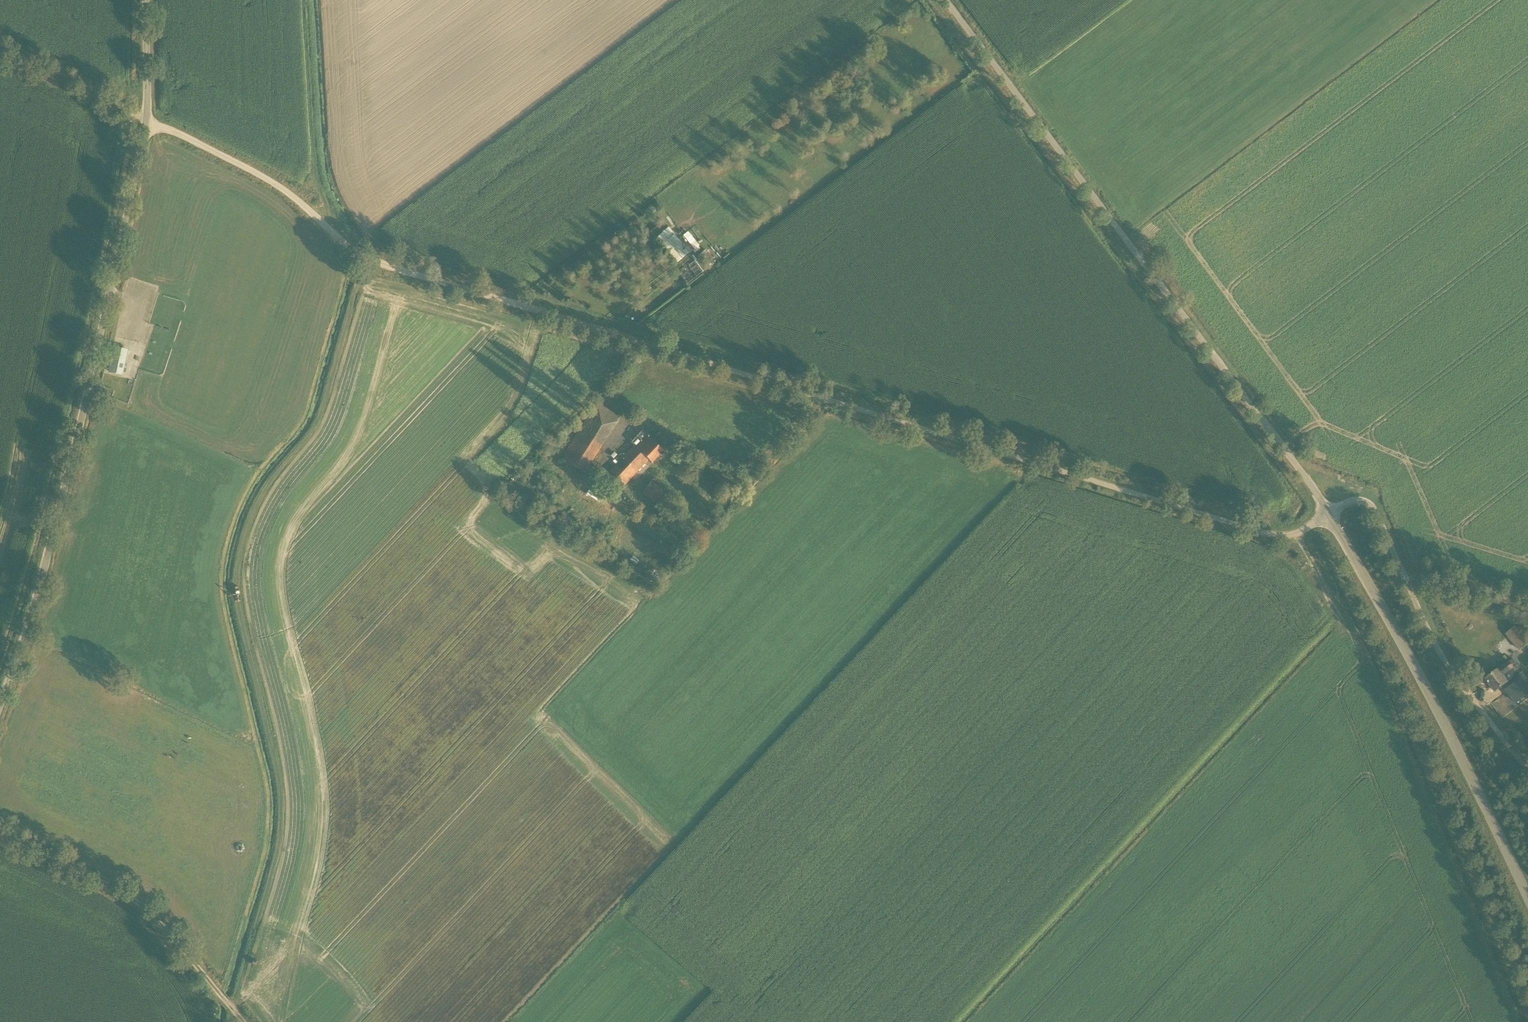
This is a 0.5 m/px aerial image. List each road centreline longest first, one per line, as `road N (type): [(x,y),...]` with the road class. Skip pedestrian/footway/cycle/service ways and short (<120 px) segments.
road 1 (track): [(371,259),(315,433),(249,515),(237,558),(243,622),(284,790),(282,835),(229,1021)]
road 2 (unclassified): [(0,701),(36,600),(138,157),(145,119),(142,0)]
road 3 (unclassified): [(1330,515),(1280,538),(647,345)]
road 4 (unclassified): [(1330,515),(949,0)]
road 5 (track): [(145,119),(264,179),(358,255),(647,345)]
road 6 (unclassified): [(1527,905),(1330,515)]
road 7 (track): [(0,833),(132,897),(243,1021)]
road 8 (unclassified): [(1483,712),(1457,680),(1373,509),(1350,504),(1330,515)]
road 9 (track): [(358,255),(323,164),(311,0)]
road 10 (track): [(145,119),(0,48)]
road 11 (track): [(1527,614),(1408,580)]

